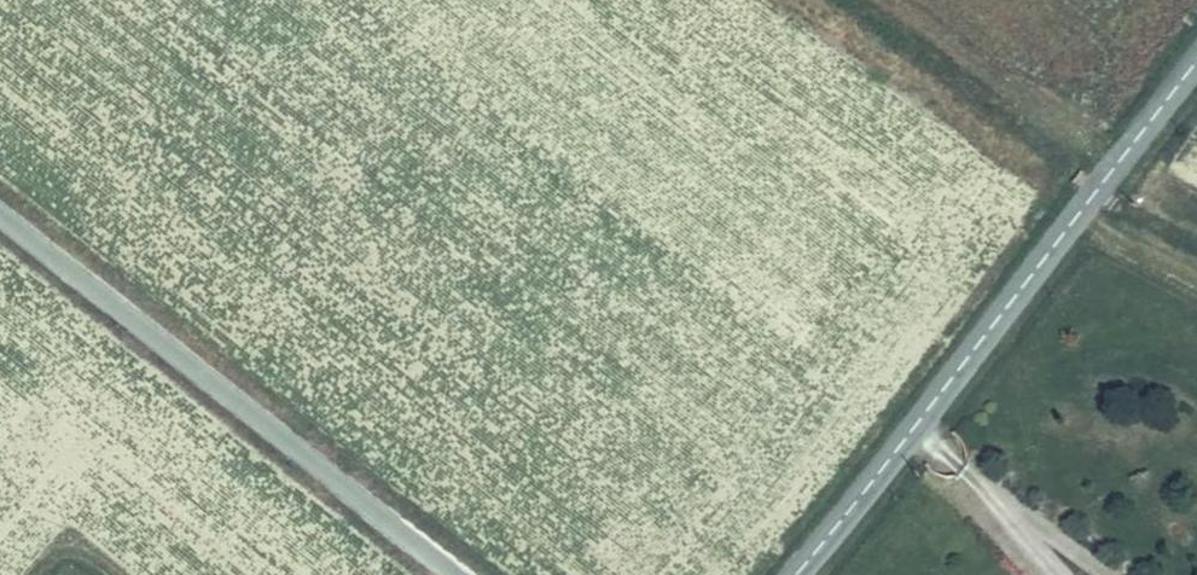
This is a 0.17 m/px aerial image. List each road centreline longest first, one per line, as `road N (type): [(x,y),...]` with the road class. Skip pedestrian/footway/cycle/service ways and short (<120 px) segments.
road 1 (tertiary): [(1196,56),(795,574)]
road 2 (unclassified): [(458,574),(0,213)]

